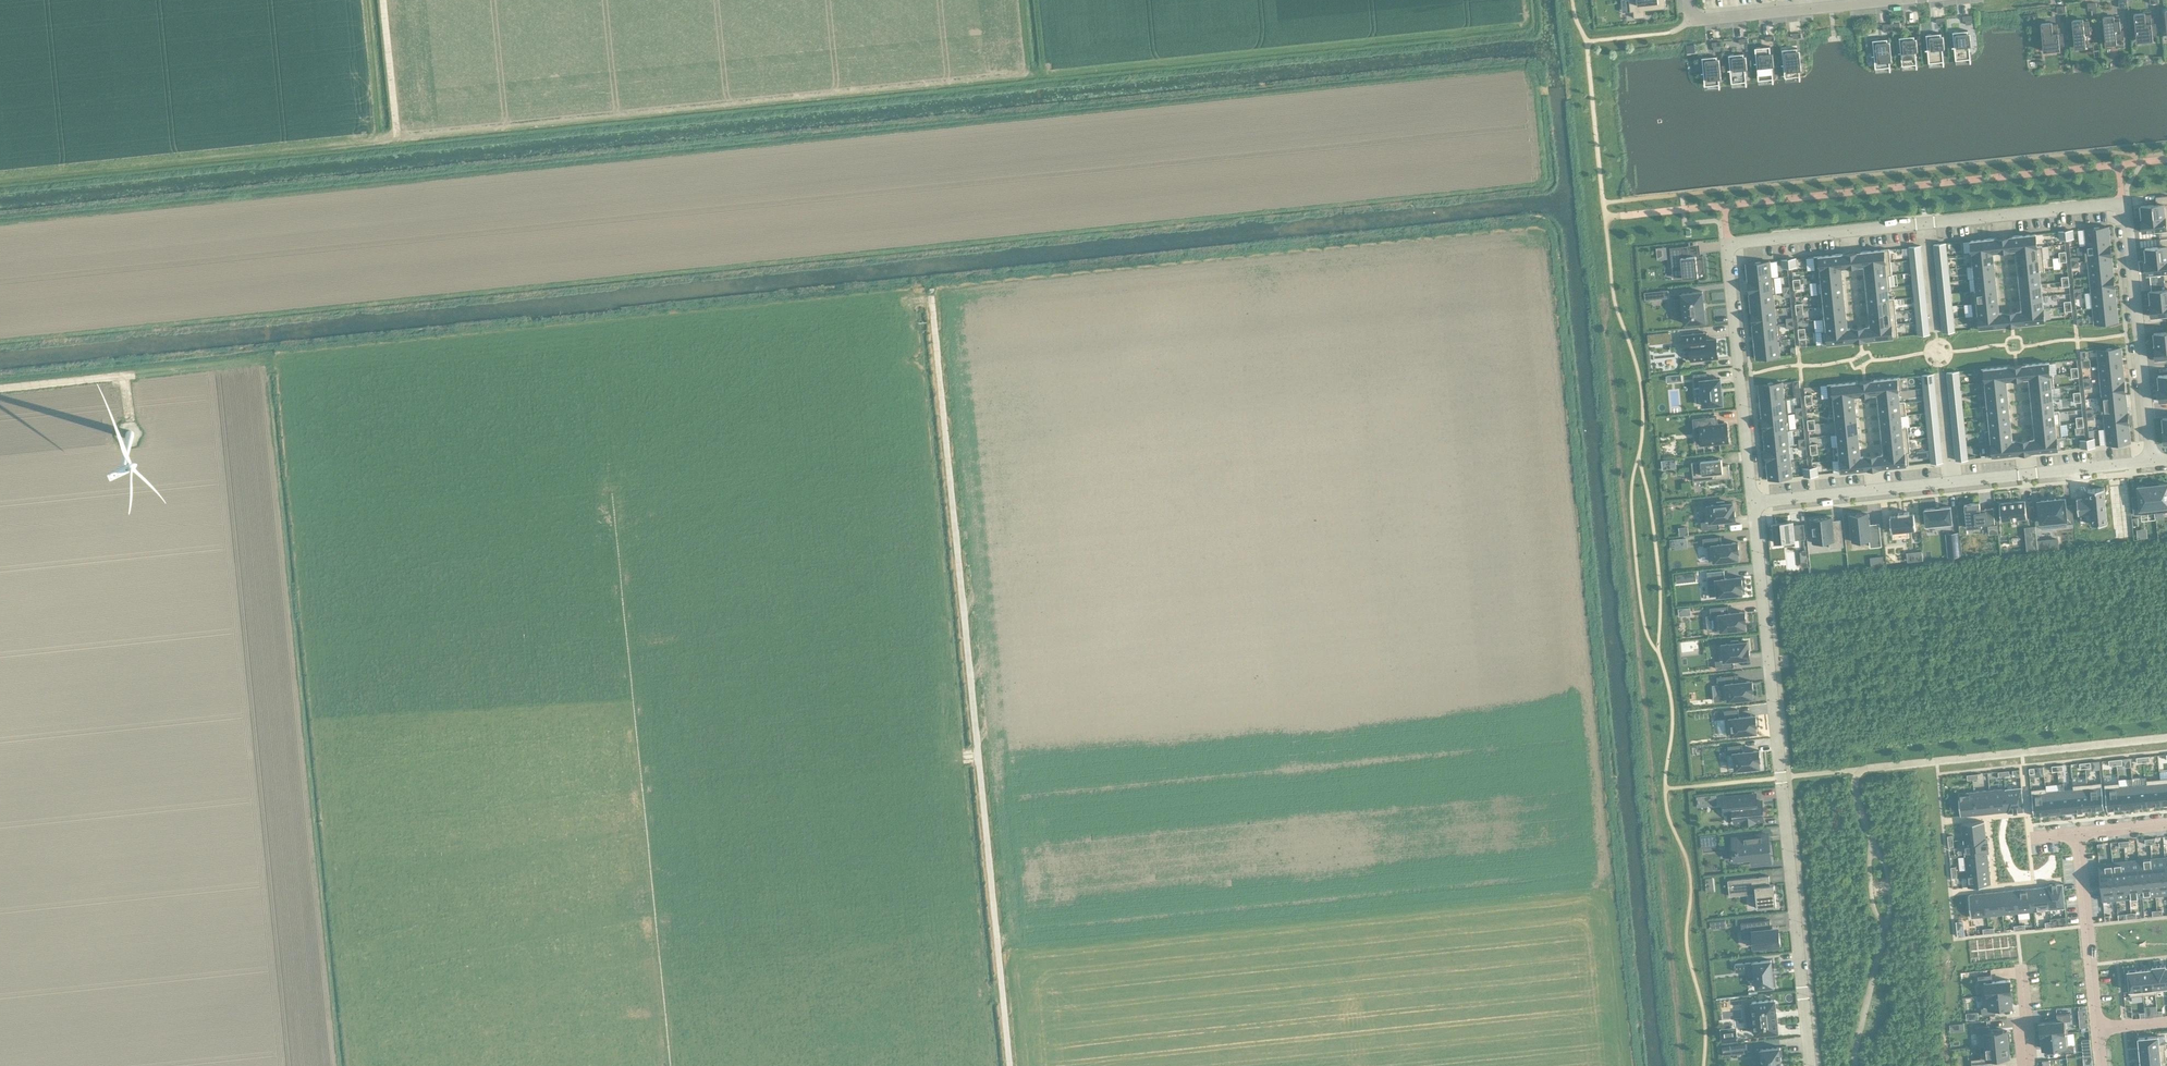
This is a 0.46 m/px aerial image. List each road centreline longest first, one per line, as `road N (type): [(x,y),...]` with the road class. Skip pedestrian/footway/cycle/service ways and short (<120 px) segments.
road 1 (residential): [(1726,245),(2125,205),(2151,462)]
road 2 (residential): [(1752,500),(2151,462)]
road 3 (residential): [(1808,1065),(1776,778)]
road 4 (residential): [(1752,500),(1776,778)]
road 5 (residential): [(1726,245),(1752,500)]
road 6 (residential): [(1686,0),(1688,21),(1906,0)]
road 7 (residential): [(2076,832),(2097,1031)]

